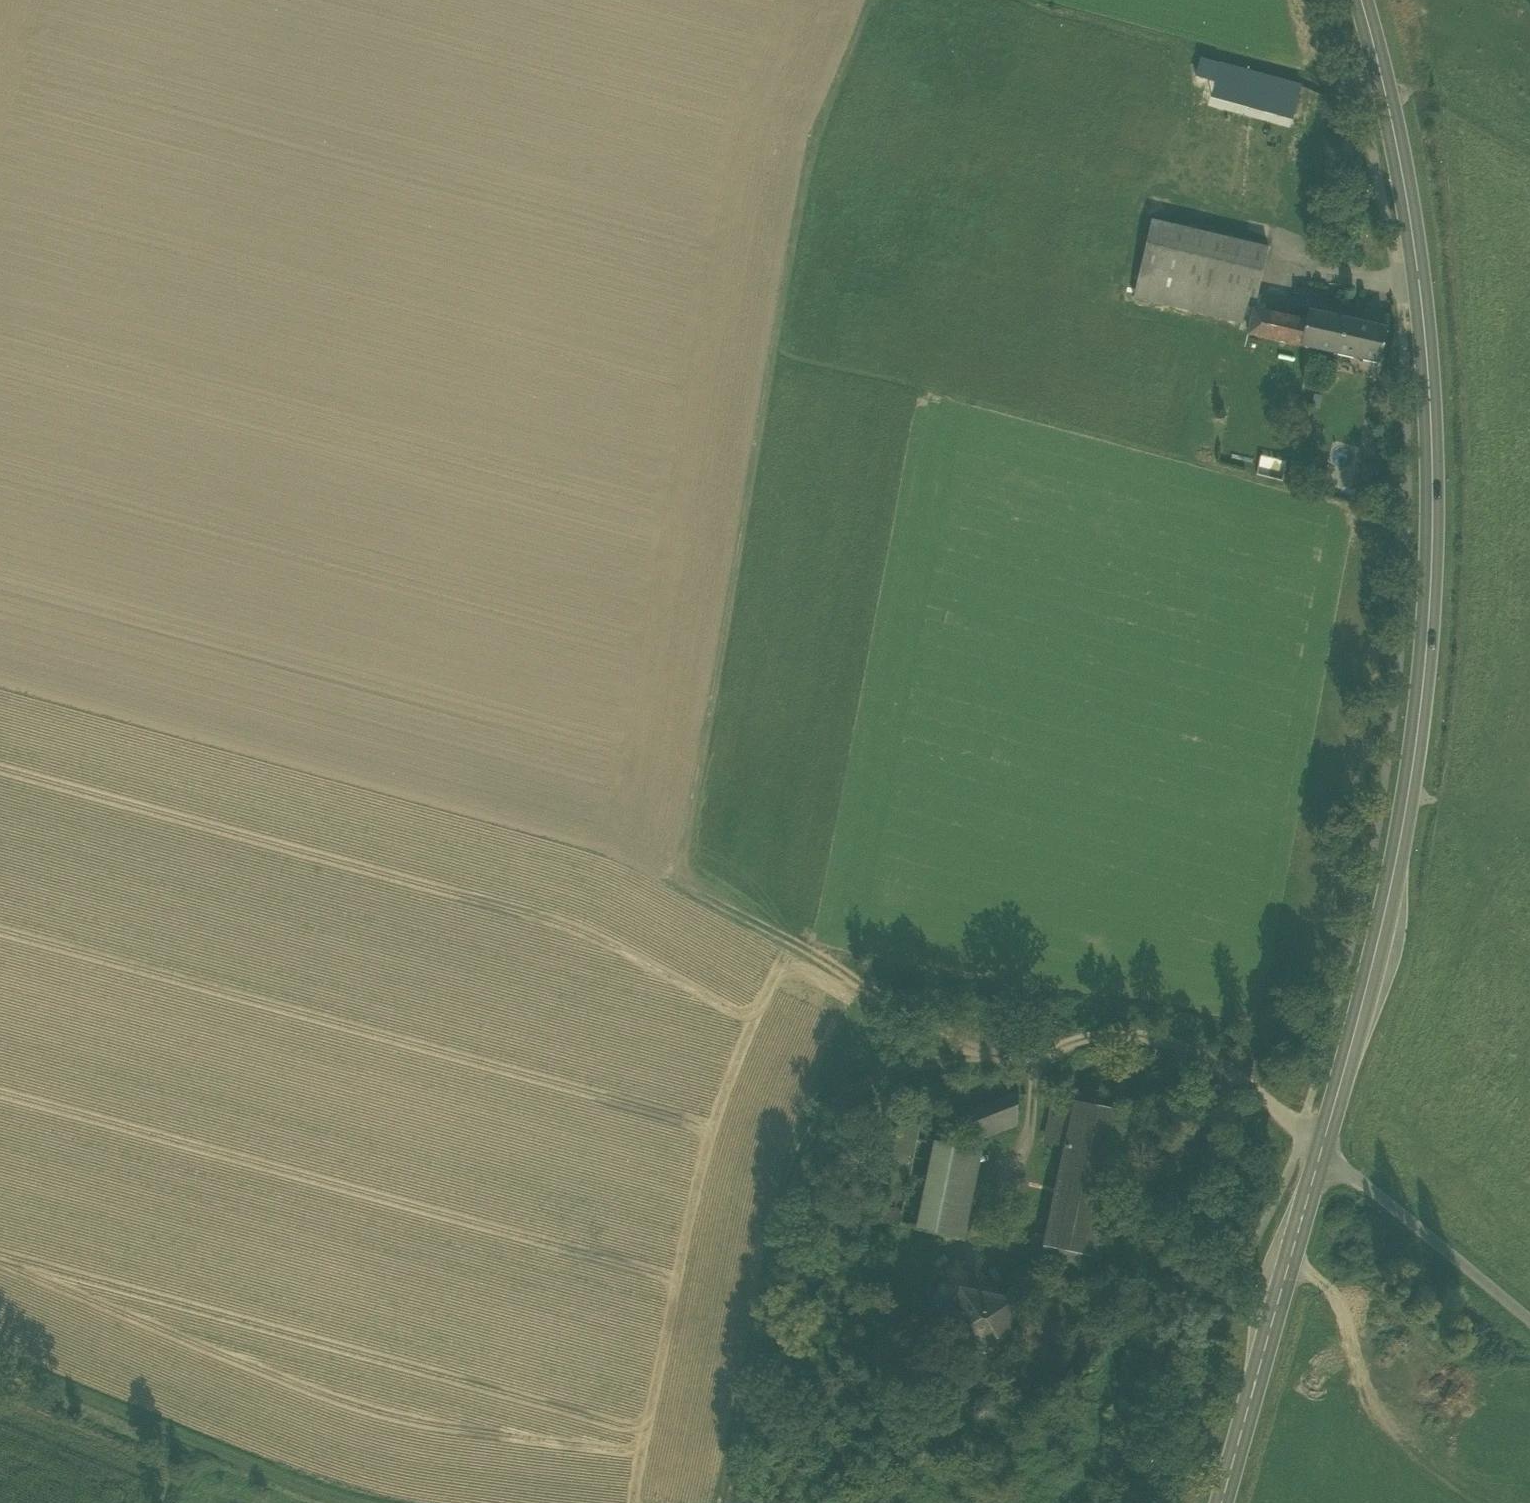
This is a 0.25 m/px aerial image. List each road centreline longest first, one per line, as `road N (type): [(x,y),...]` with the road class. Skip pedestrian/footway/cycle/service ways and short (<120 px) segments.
road 1 (secondary): [(1323,1144),(1402,832),(1434,545),(1413,217),(1362,0)]
road 2 (track): [(727,1502),(802,1152),(856,1096),(920,1073),(996,1066),(676,880)]
road 3 (track): [(0,1357),(351,1502)]
road 4 (secondary): [(1222,1502),(1323,1144)]
road 5 (residential): [(1323,1144),(1214,1062),(1158,1039),(1097,1037),(996,1066)]
road 6 (residential): [(1529,1319),(1323,1144)]

